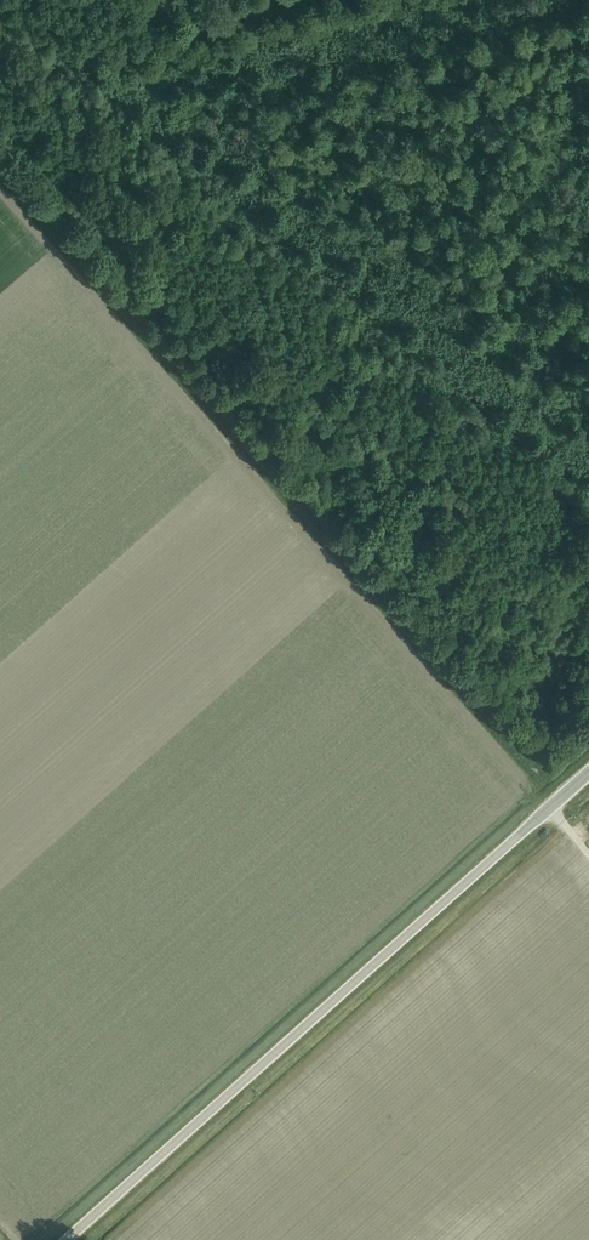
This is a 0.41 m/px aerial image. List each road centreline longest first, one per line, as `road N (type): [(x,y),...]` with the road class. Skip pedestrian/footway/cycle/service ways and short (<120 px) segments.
road 1 (unclassified): [(67,1239),(588,772)]

